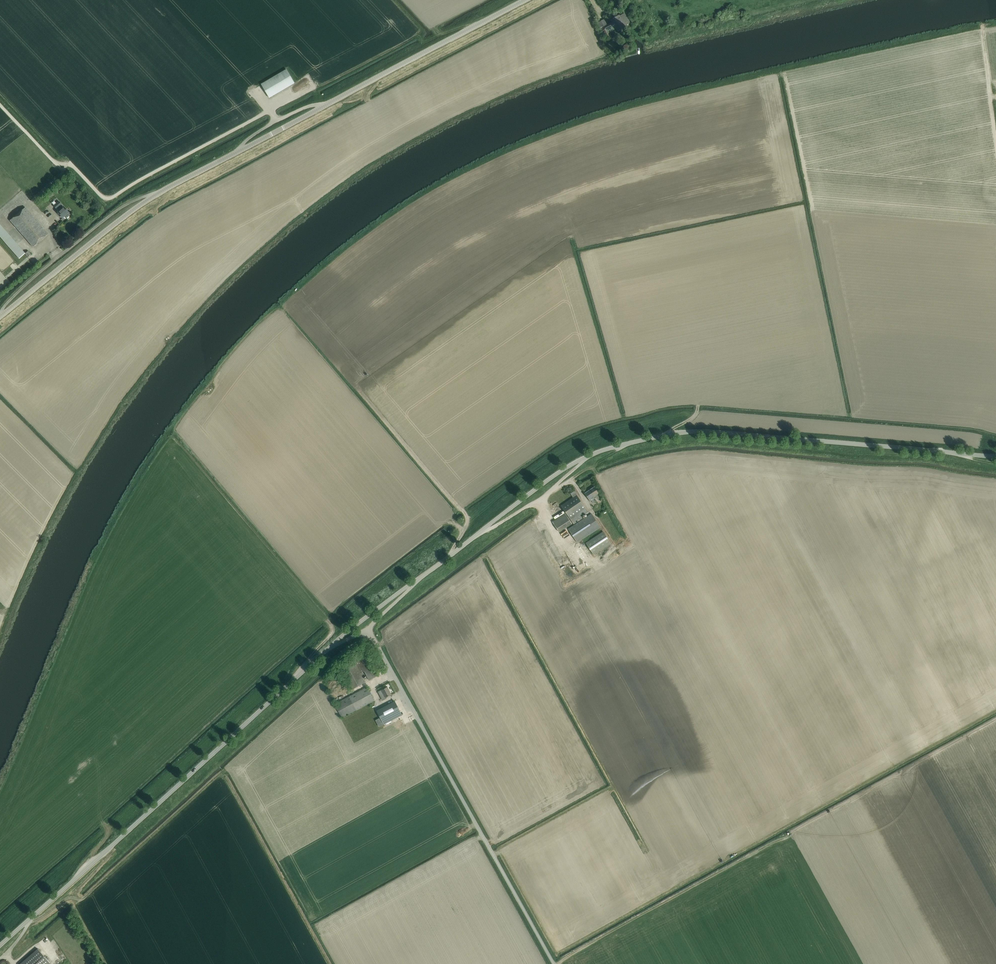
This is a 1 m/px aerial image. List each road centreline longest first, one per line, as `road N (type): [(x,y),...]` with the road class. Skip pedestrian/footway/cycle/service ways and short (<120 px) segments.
road 1 (unclassified): [(995,456),(669,433),(564,468),(420,578)]
road 2 (unclassified): [(0,945),(325,650)]
road 3 (tertiary): [(160,192),(529,0)]
road 4 (unclassified): [(554,963),(369,629)]
road 5 (track): [(449,556),(466,514),(357,385)]
road 6 (unclassified): [(0,317),(114,212),(160,192)]
road 7 (tertiary): [(0,318),(160,192)]

